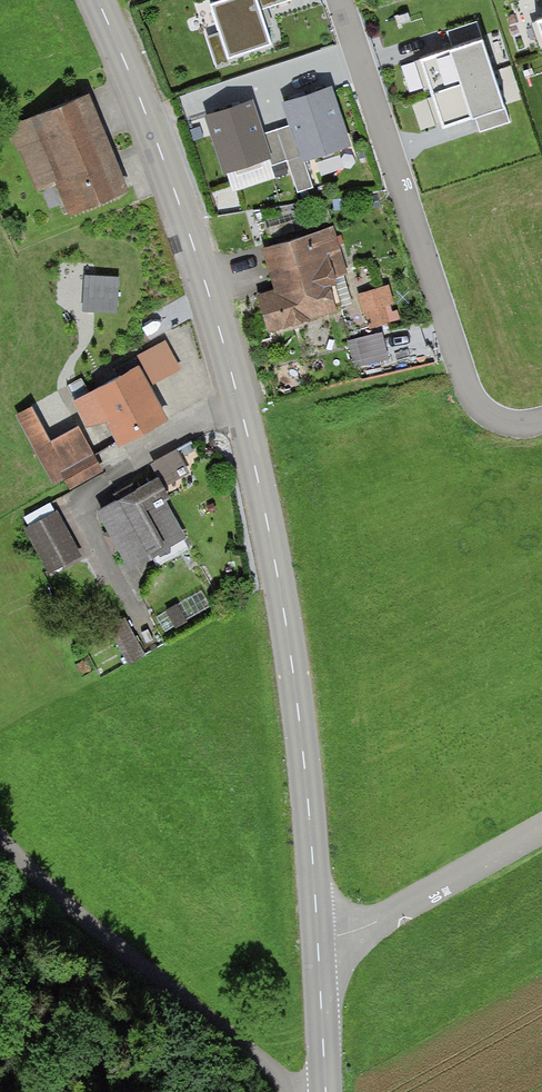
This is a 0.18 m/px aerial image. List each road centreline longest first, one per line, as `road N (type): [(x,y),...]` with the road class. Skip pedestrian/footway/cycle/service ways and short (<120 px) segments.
road 1 (tertiary): [(317,939),(284,614),(240,402),(171,182),(98,0)]
road 2 (residential): [(341,0),(470,398),(510,426),(541,422)]
road 3 (track): [(0,834),(37,877),(233,1039),(285,1091)]
road 4 (residential): [(317,939),(367,927),(541,829)]
road 5 (tertiary): [(326,1091),(317,939)]

